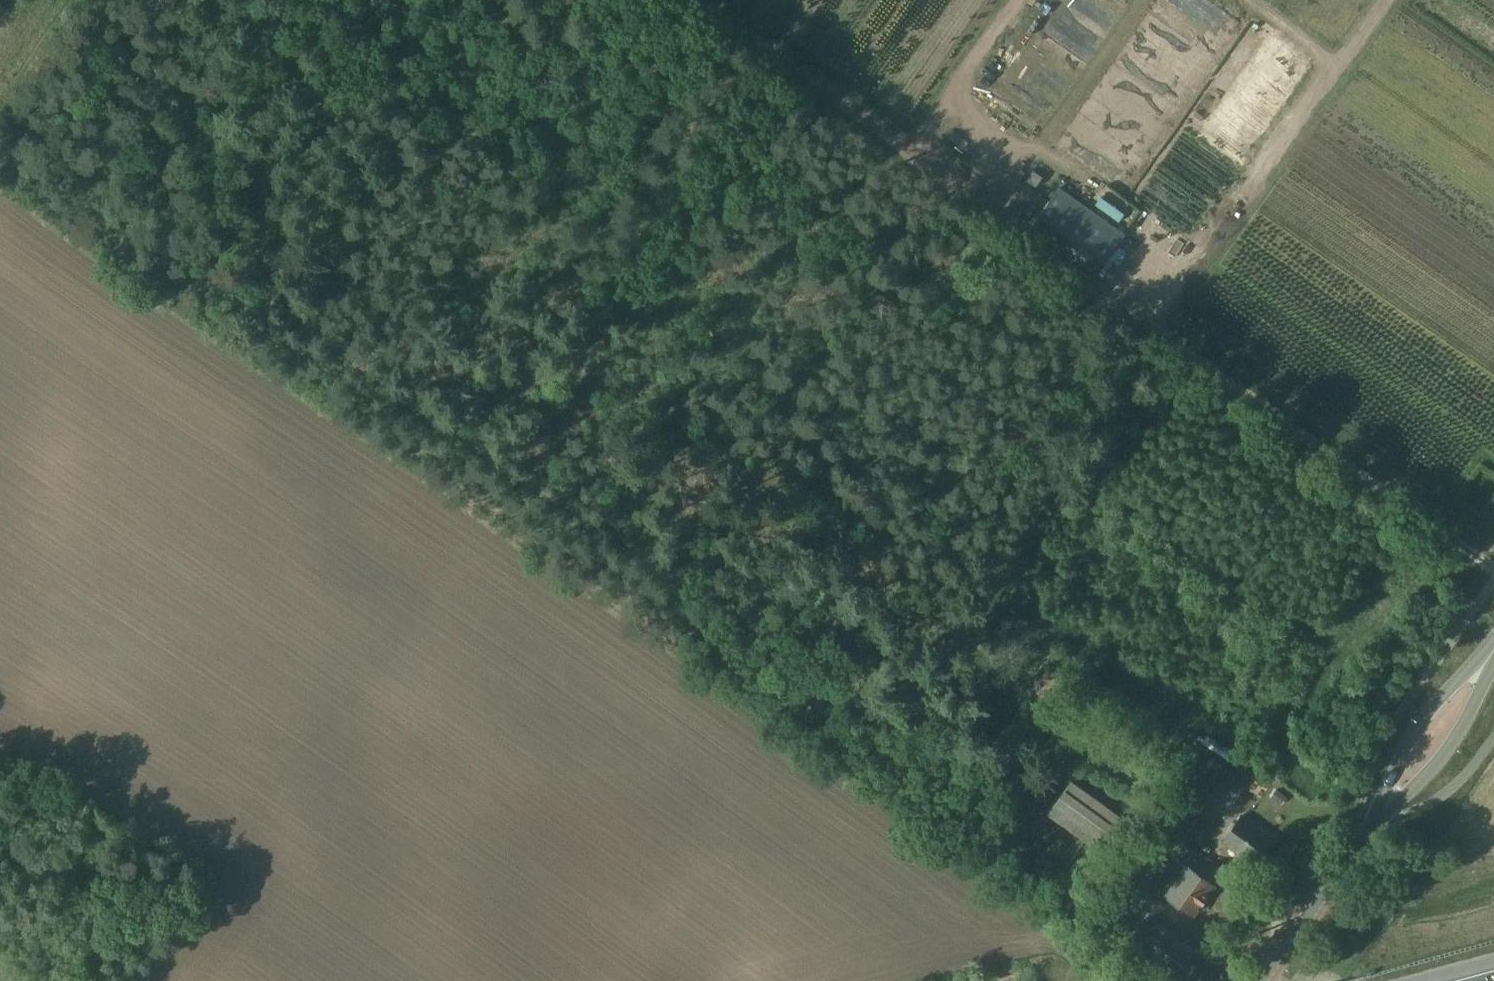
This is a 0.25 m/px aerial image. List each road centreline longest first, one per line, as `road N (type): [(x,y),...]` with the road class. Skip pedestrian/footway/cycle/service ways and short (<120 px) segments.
road 1 (track): [(957,196),(1493,566)]
road 2 (secondary): [(1260,980),(1381,811)]
road 3 (secondary): [(1381,811),(1454,744),(1487,659)]
road 4 (secondary): [(1487,659),(1421,722),(1381,811)]

